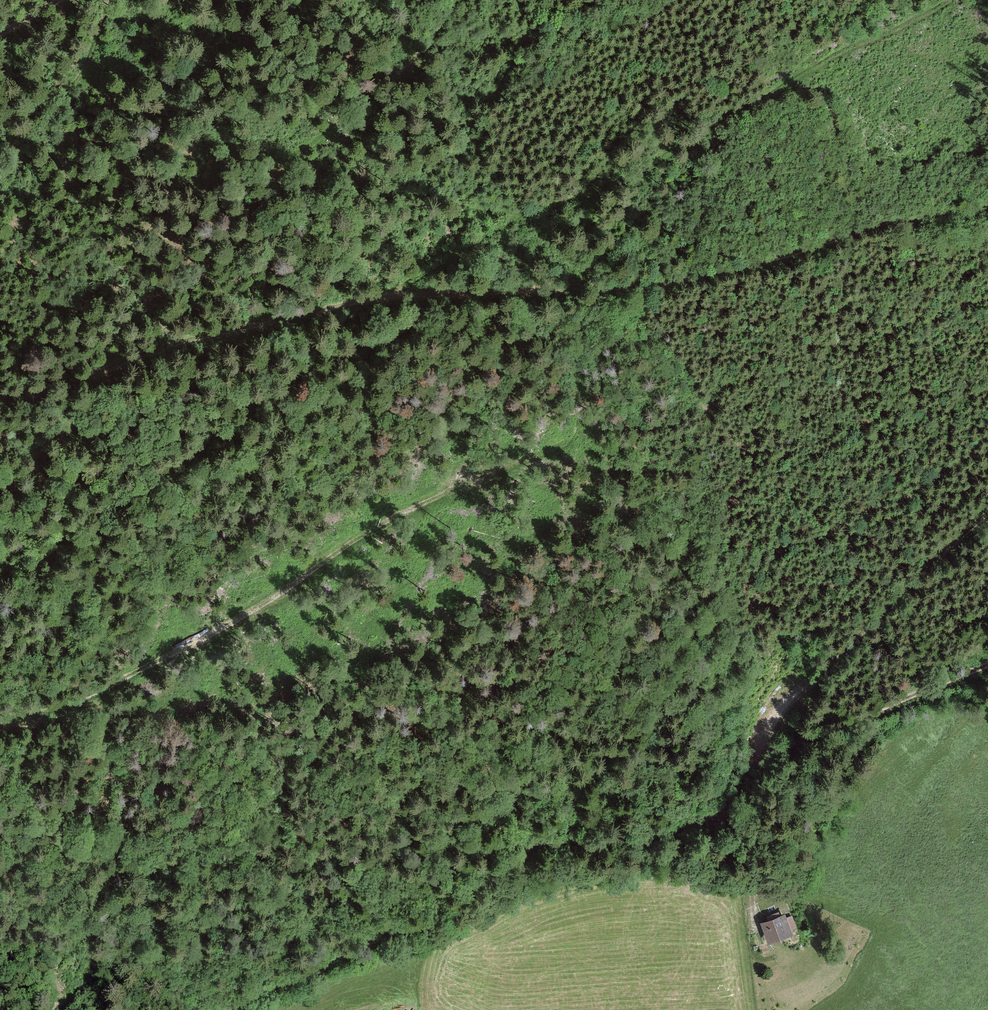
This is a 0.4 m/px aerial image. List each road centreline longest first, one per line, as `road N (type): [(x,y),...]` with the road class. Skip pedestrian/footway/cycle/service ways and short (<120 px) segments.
road 1 (track): [(0,399),(71,387),(168,346),(321,309),(409,296),(665,285),(875,229),(987,210)]
road 2 (track): [(220,1009),(437,918),(539,845),(668,830),(729,806),(772,763),(769,731),(786,711),(987,513)]
road 3 (track): [(954,0),(639,171),(481,239),(390,297)]
road 4 (track): [(0,568),(75,537),(241,416),(441,295)]
road 5 (track): [(987,667),(834,729),(772,763)]

